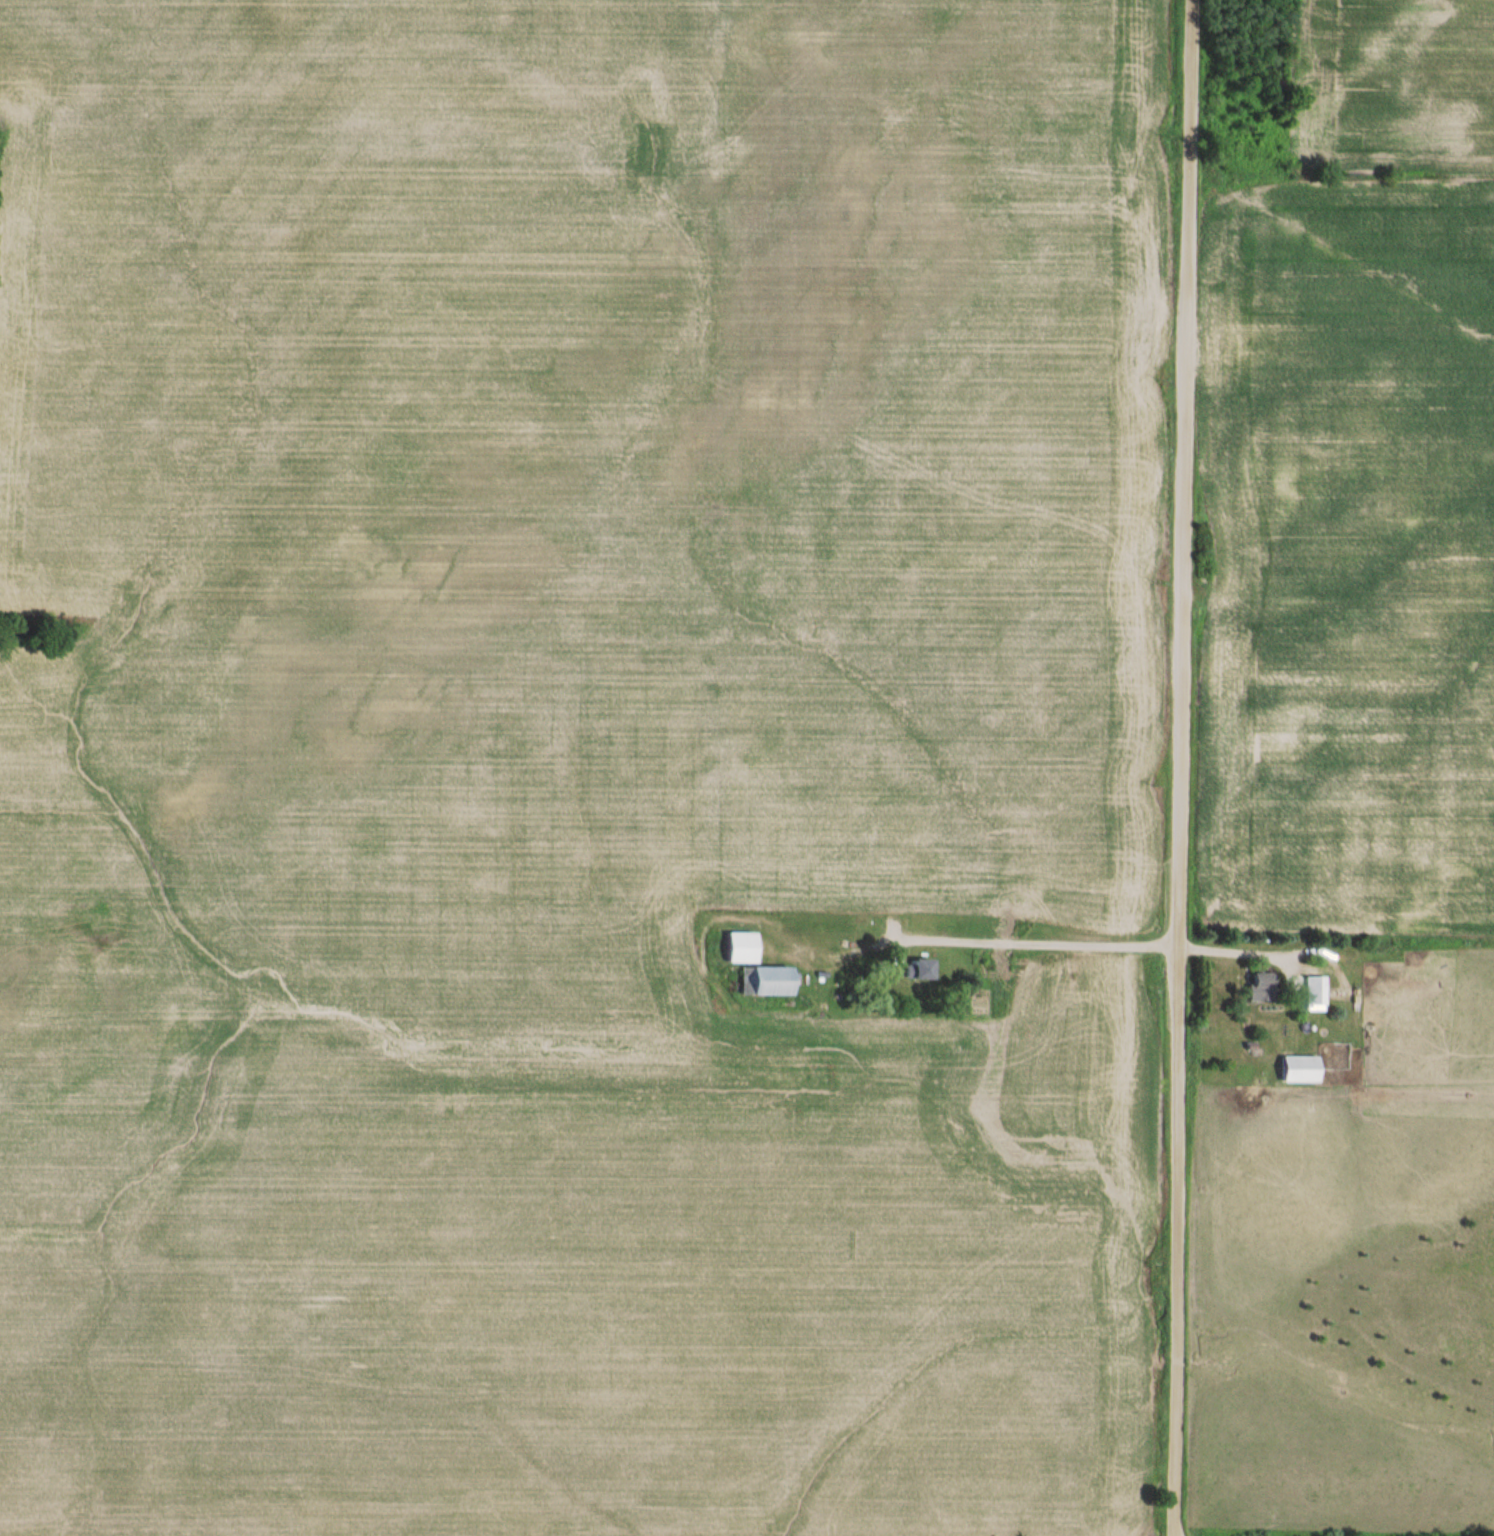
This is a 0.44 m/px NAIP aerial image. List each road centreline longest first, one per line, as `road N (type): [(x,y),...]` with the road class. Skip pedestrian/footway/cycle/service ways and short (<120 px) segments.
road 1 (residential): [(1176,1535),(1190,0)]

